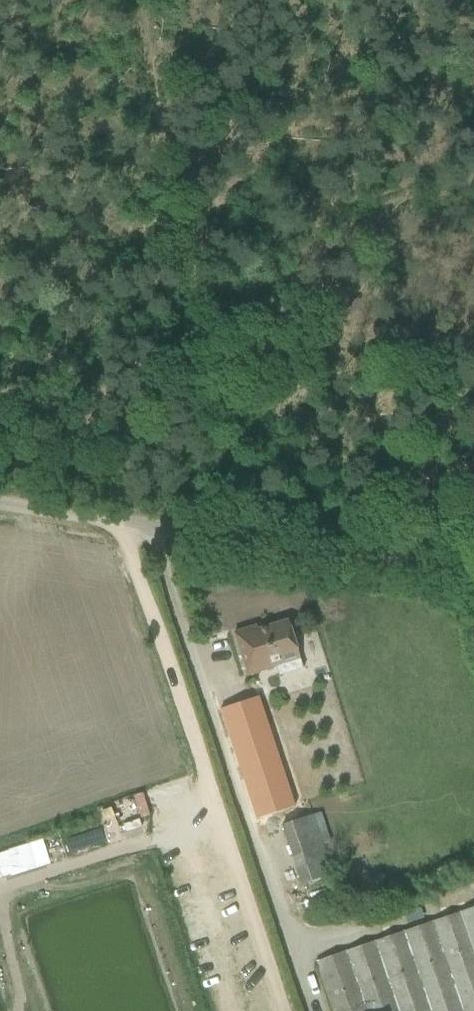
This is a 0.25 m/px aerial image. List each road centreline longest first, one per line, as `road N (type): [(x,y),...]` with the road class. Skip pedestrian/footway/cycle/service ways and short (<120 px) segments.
road 1 (track): [(127,0),(175,255),(473,176)]
road 2 (unclassified): [(473,571),(0,503)]

